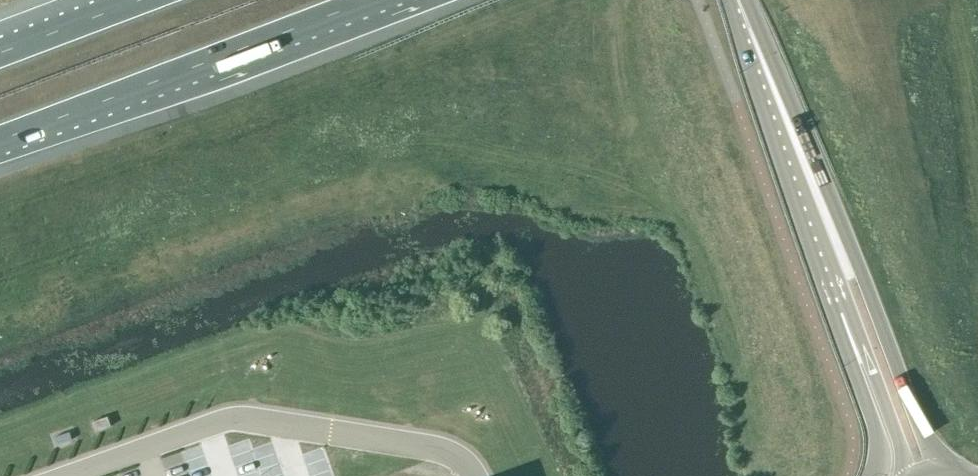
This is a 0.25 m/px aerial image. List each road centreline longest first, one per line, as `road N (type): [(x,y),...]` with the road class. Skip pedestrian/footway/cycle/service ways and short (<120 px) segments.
road 1 (secondary): [(936,468),(850,247),(741,0)]
road 2 (motorway): [(0,140),(370,0)]
road 3 (secondary): [(735,0),(847,315)]
road 4 (secondary): [(847,315),(909,475)]
road 5 (secondary): [(847,315),(882,449),(878,475)]
road 6 (motorway): [(139,0),(0,53)]

